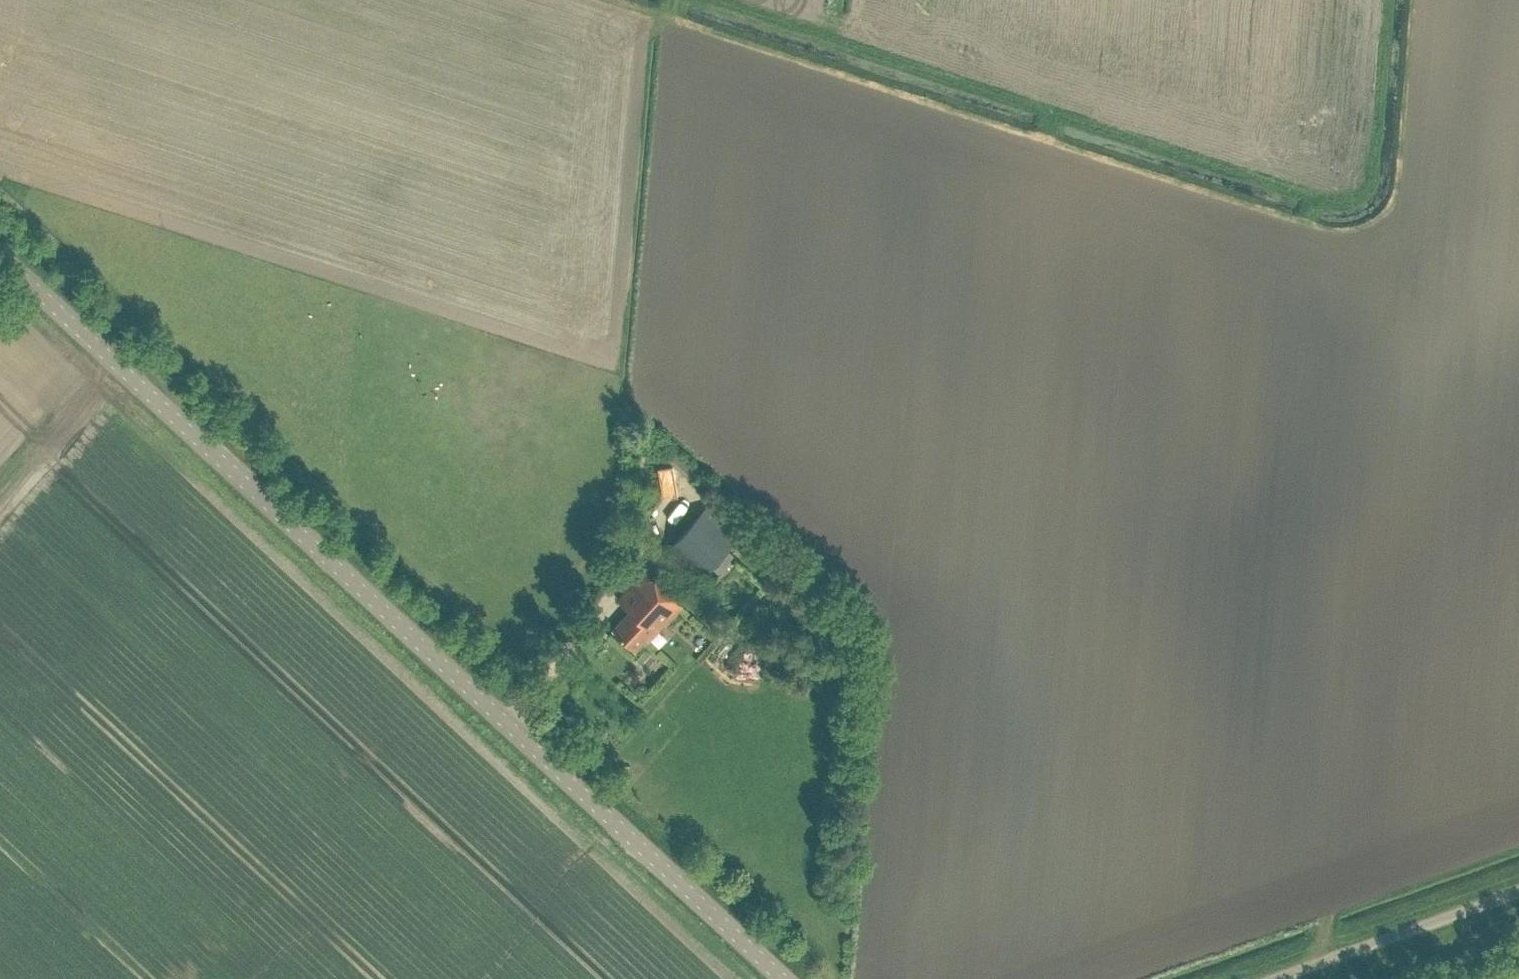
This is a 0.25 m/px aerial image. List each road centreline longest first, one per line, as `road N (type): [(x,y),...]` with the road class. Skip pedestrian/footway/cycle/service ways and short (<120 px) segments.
road 1 (tertiary): [(784,978),(0,254)]
road 2 (unclassified): [(1268,978),(1518,890)]

